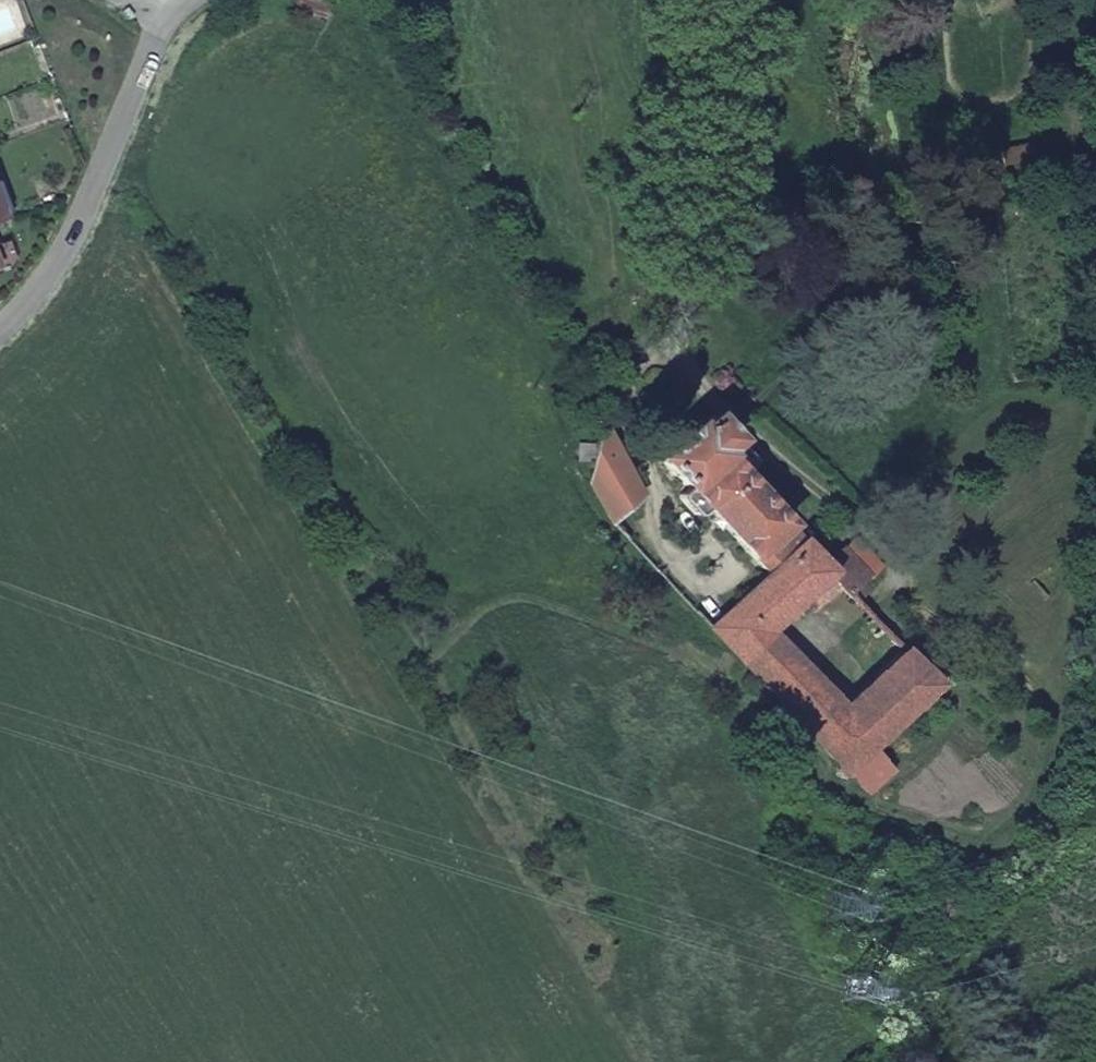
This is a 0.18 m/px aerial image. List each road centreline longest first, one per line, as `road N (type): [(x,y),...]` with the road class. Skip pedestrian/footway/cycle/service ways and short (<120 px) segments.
road 1 (residential): [(164,0),(159,37),(84,211),(0,328)]

